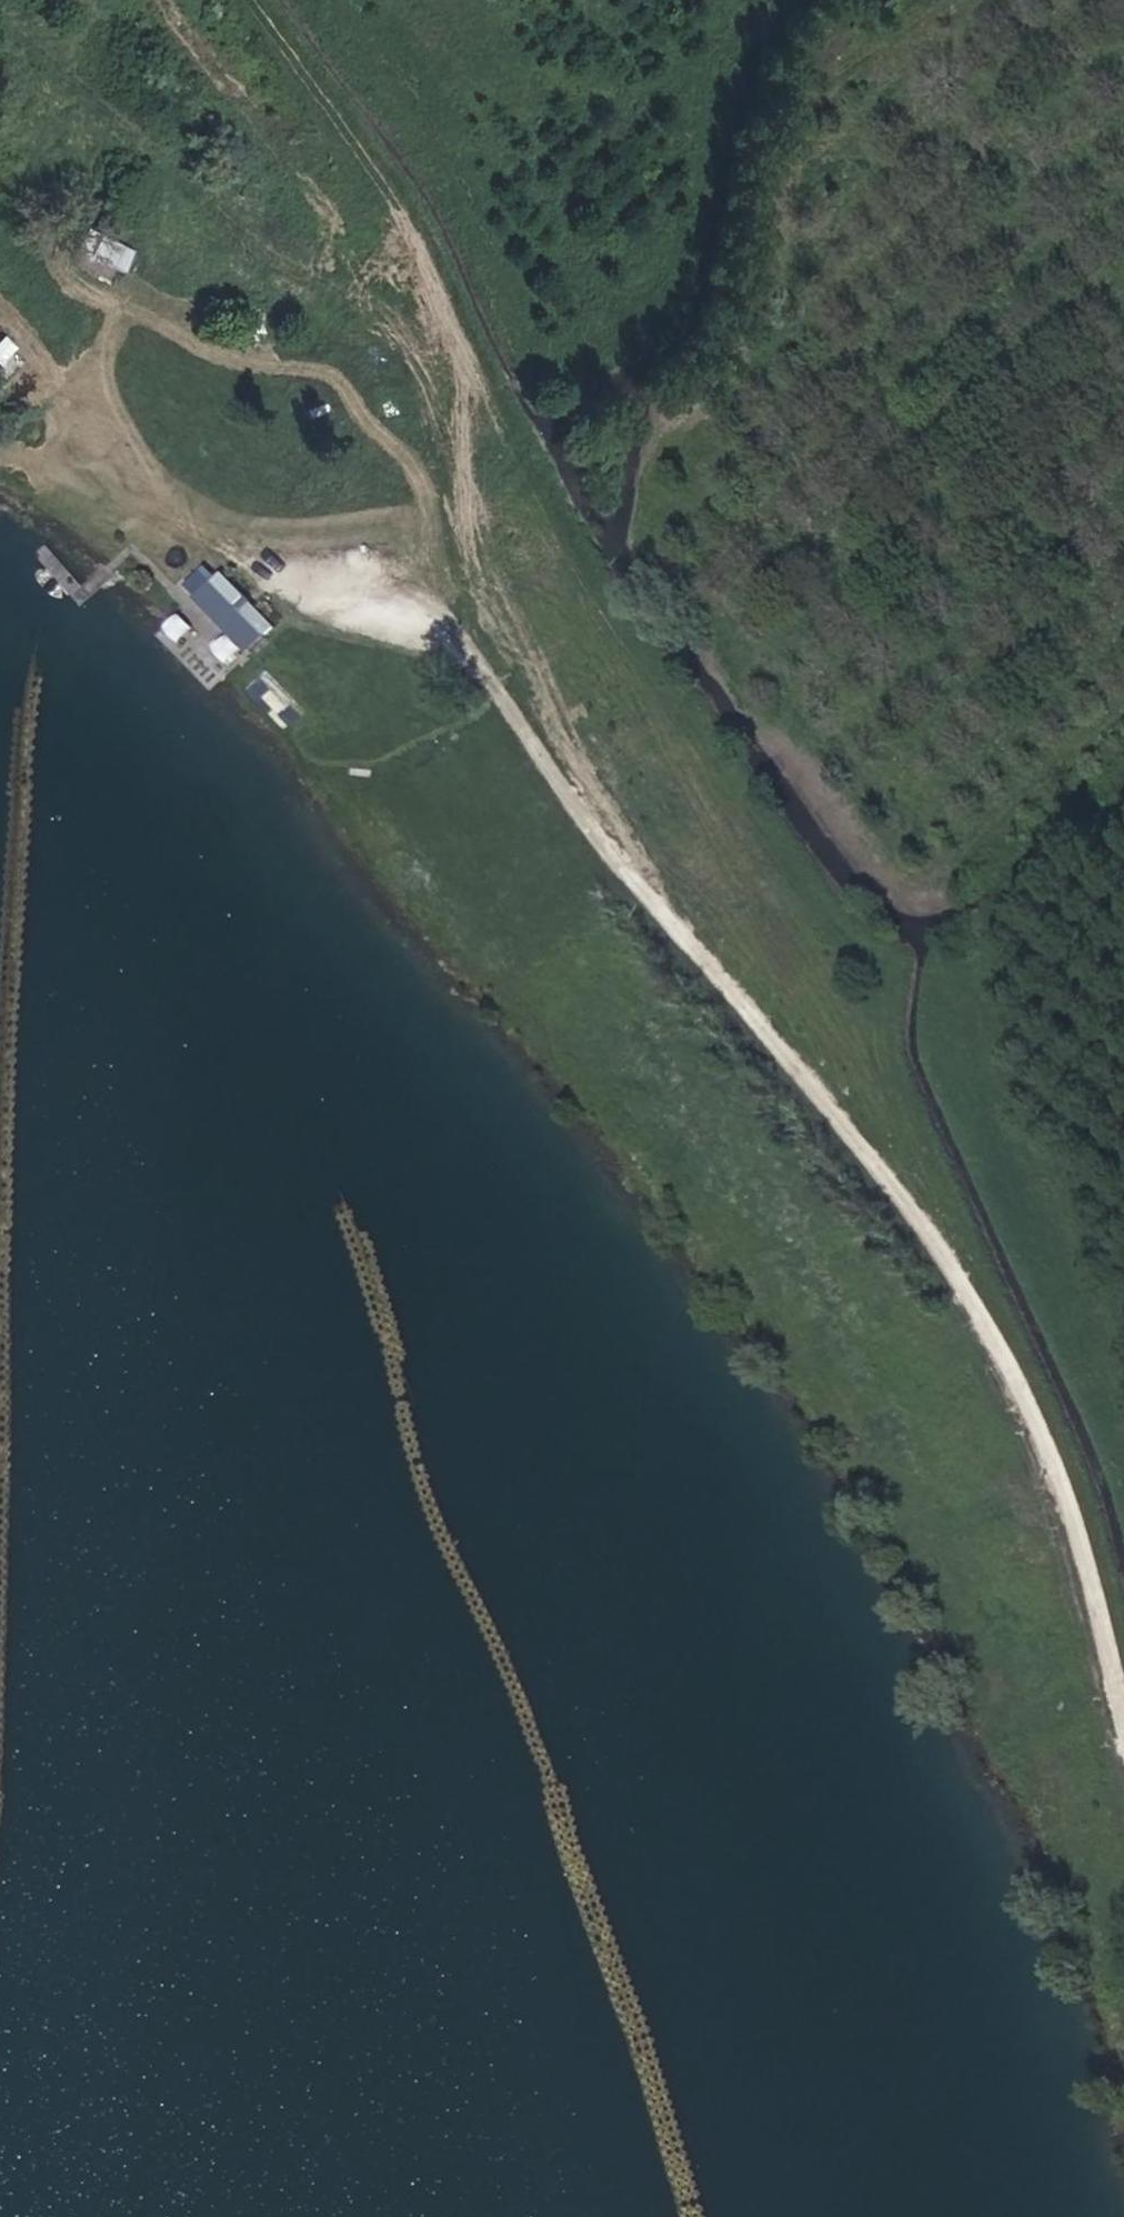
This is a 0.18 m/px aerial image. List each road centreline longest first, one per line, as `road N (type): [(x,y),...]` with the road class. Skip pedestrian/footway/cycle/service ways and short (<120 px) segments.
road 1 (track): [(480,671),(463,508),(284,476),(218,449),(122,363),(0,214)]

